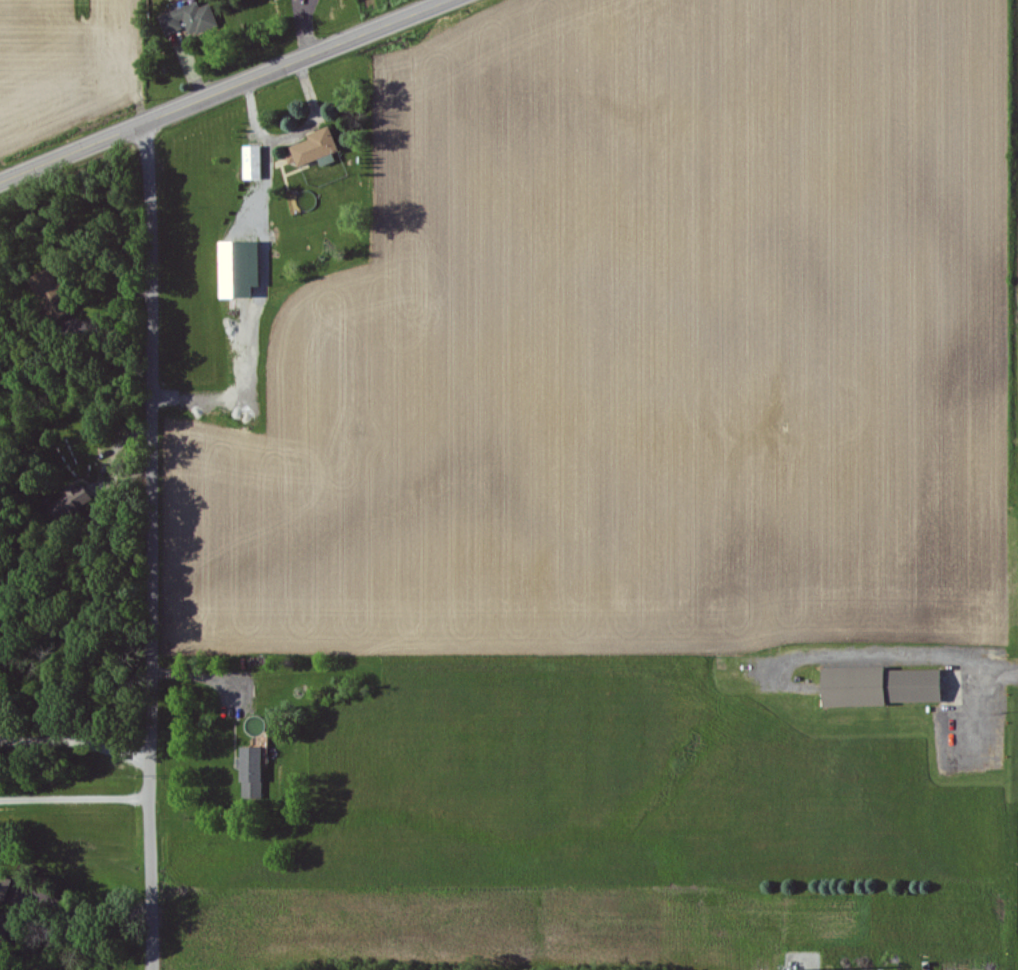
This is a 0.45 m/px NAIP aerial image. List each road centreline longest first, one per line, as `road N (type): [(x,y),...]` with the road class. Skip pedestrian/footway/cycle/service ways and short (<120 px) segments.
road 1 (residential): [(154,969),(151,119)]
road 2 (secondary): [(0,184),(445,0)]

